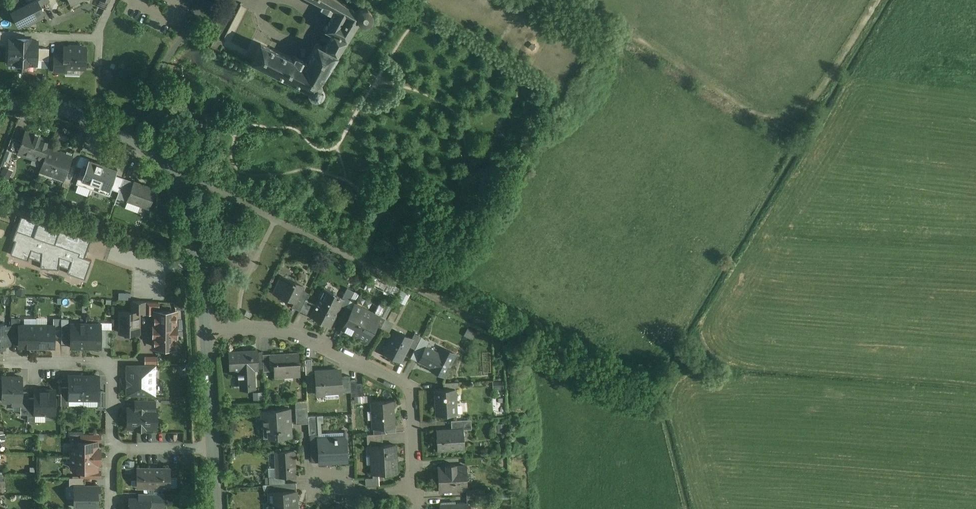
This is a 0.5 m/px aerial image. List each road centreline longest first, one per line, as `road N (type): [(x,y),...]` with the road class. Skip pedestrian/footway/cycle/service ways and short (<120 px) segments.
road 1 (residential): [(207,330),(200,260),(176,170),(73,114),(0,106)]
road 2 (residential): [(207,330),(295,335),(409,392),(414,493)]
road 3 (residential): [(111,448),(112,361),(0,360)]

